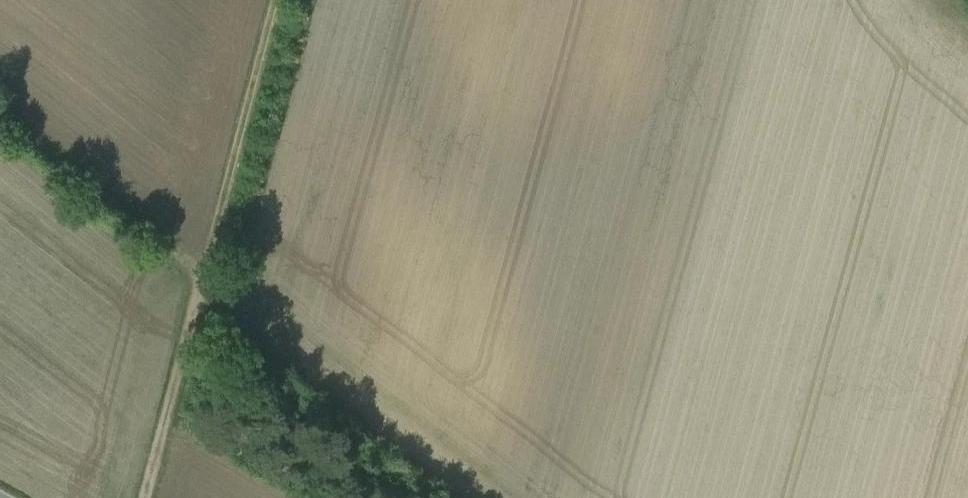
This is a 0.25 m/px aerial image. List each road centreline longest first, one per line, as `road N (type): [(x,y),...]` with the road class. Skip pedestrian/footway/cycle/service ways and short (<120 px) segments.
road 1 (track): [(148,497),(272,0)]

